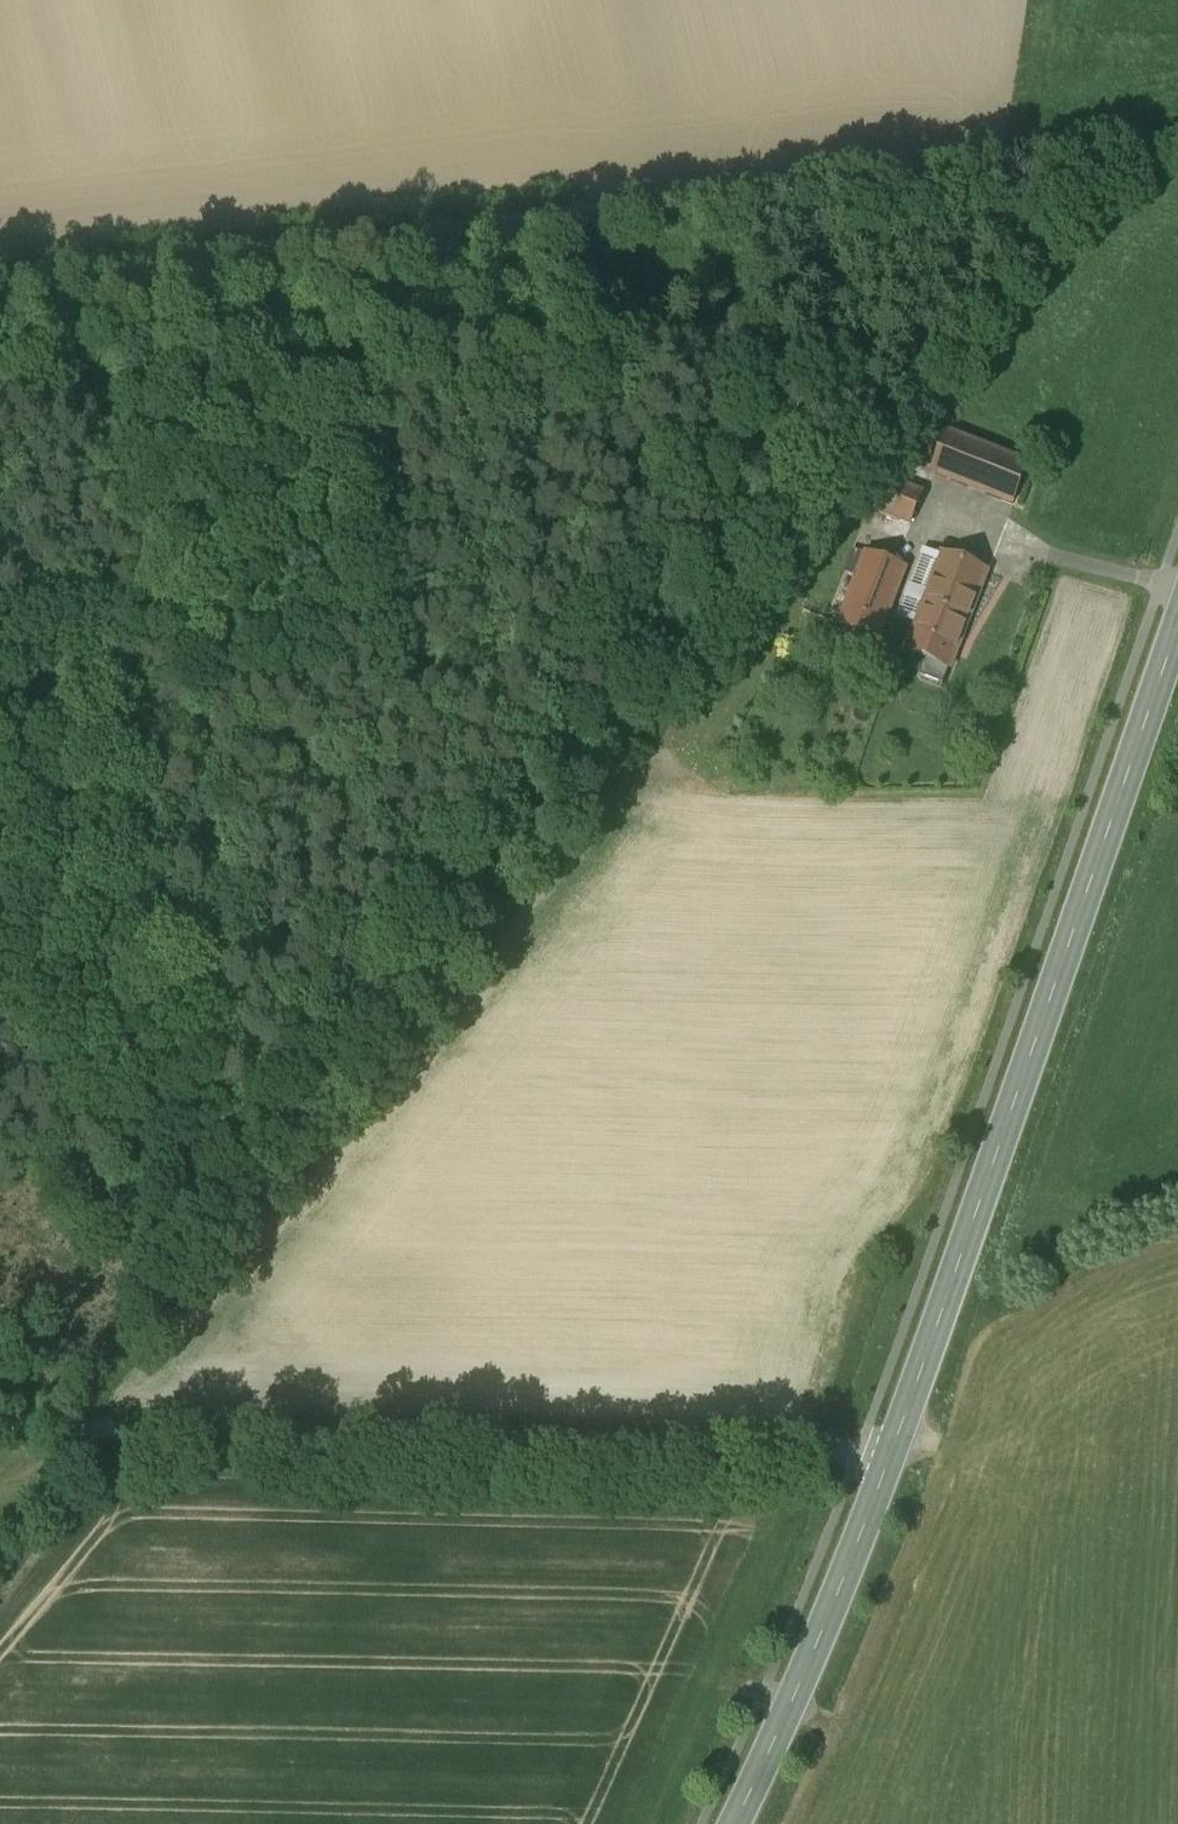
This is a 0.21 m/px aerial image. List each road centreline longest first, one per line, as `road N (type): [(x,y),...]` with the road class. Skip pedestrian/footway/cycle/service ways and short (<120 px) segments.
road 1 (track): [(0,282),(1177,145)]
road 2 (unclassified): [(0,1423),(891,1455)]
road 3 (tertiary): [(891,1455),(1177,624)]
road 4 (tertiary): [(734,1823),(832,1610),(891,1455)]

